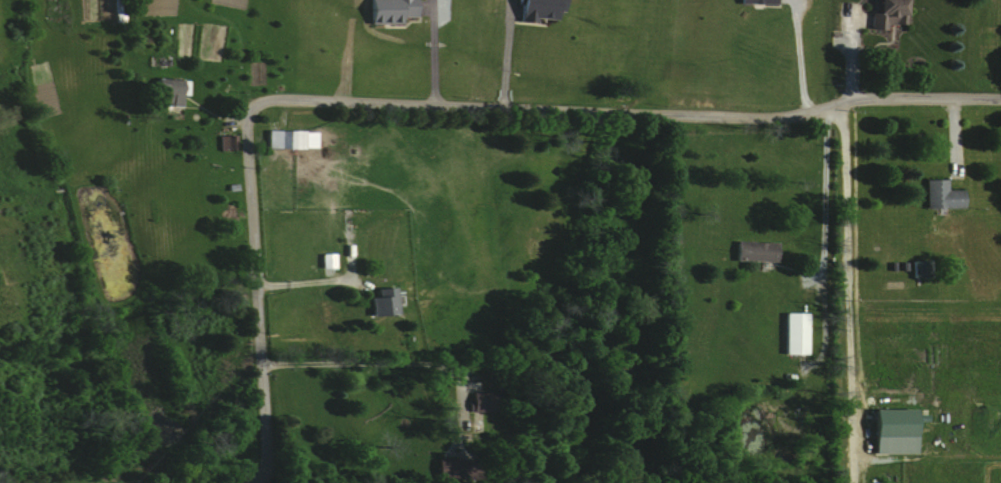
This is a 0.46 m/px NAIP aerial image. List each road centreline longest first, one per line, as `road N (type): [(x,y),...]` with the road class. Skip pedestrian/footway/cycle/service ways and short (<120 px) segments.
road 1 (residential): [(253,482),(262,469),(264,424),(245,127),(259,102),(742,118),(868,98),(1000,98)]

